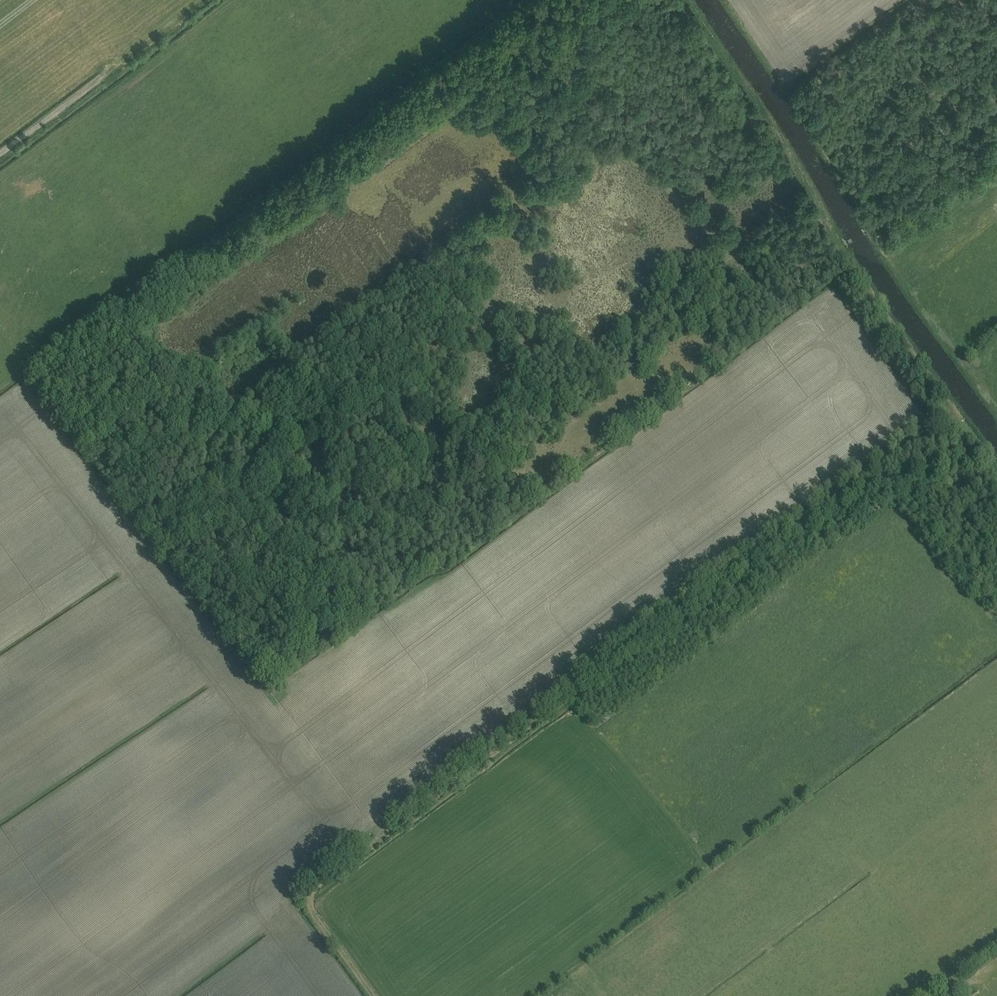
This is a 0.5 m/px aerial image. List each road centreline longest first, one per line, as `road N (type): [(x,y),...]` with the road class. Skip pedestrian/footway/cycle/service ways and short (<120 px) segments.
road 1 (track): [(843,248),(956,409),(312,890),(310,910),(372,995)]
road 2 (track): [(843,248),(700,233),(619,159),(532,167),(510,159)]
road 3 (track): [(685,0),(843,248)]

